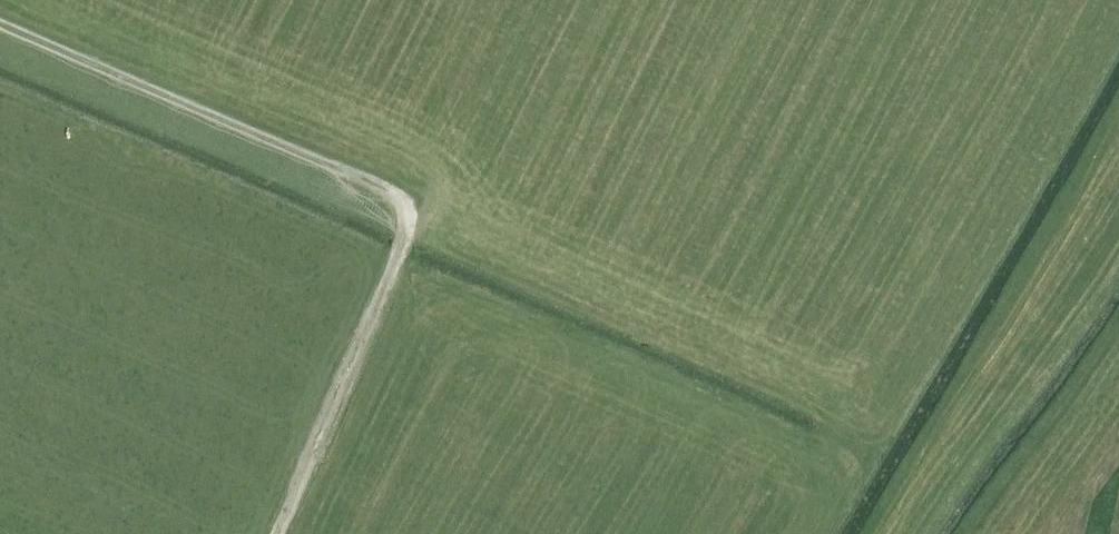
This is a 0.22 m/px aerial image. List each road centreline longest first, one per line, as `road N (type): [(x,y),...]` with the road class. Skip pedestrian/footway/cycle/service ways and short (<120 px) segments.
road 1 (track): [(277,533),(394,264),(406,207),(376,184),(0,22)]

